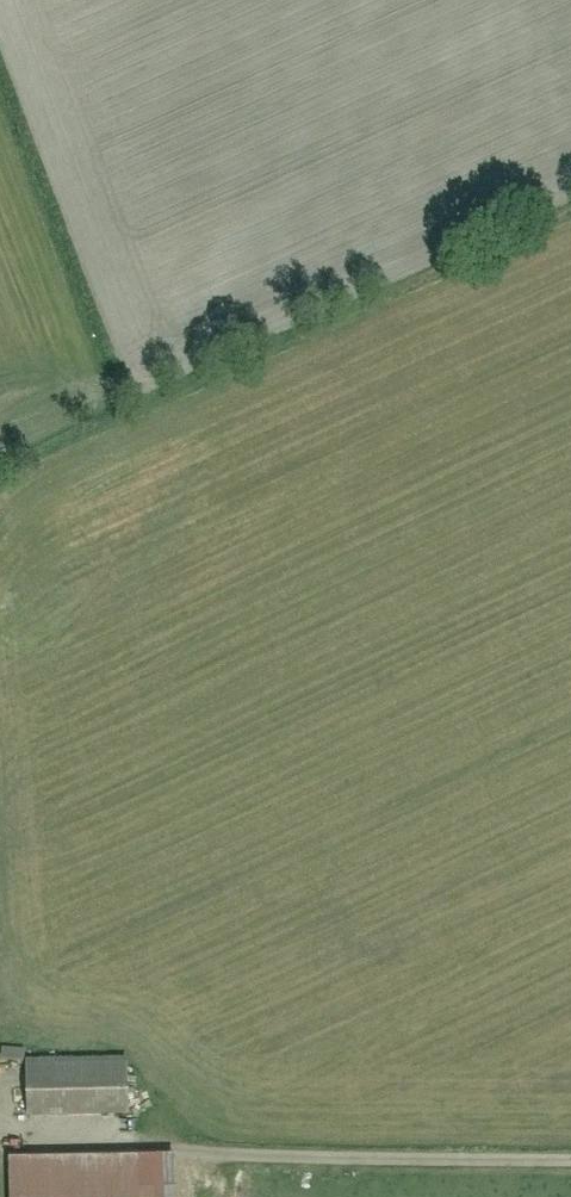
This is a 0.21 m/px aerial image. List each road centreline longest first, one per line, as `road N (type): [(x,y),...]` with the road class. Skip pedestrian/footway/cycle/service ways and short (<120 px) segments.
road 1 (track): [(155,1158),(570,1162)]

